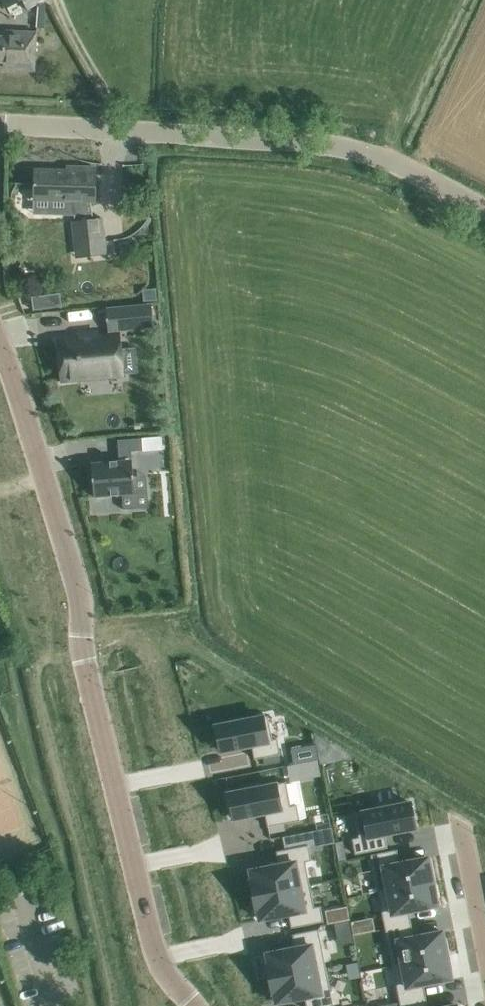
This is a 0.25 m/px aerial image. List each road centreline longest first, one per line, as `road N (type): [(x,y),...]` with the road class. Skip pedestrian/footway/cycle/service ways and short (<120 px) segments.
road 1 (residential): [(187,1005),(158,966),(83,648),(81,605),(0,351)]
road 2 (unclassified): [(484,210),(370,155),(284,137),(0,122)]
road 3 (residential): [(458,822),(484,962)]

